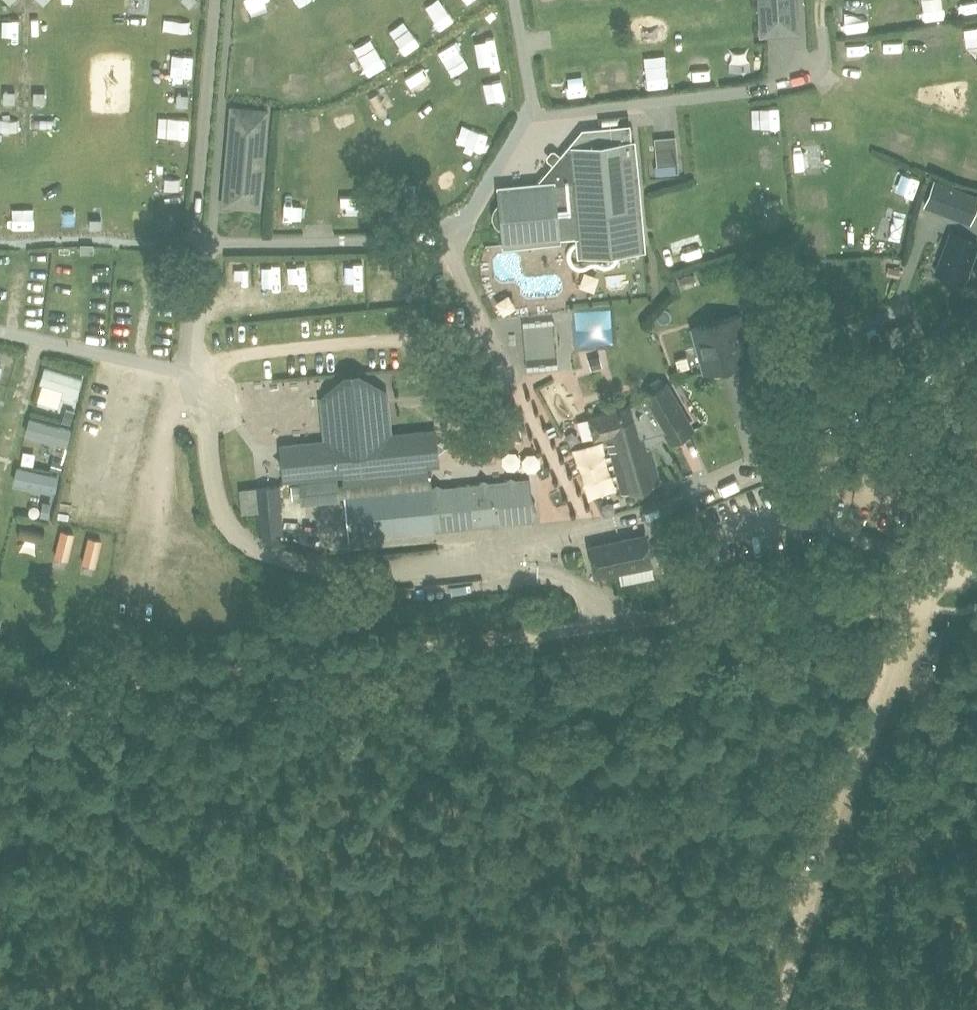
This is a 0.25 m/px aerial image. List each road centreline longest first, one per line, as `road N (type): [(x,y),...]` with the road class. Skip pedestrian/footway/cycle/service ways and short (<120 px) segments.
road 1 (track): [(0,680),(91,687),(186,680),(930,586)]
road 2 (track): [(776,1009),(930,586)]
road 3 (track): [(31,239),(28,0)]
road 4 (track): [(523,39),(554,39),(562,16),(735,0)]
road 5 (track): [(768,87),(777,189),(659,231)]
road 6 (track): [(125,207),(148,68),(149,0)]
road 7 (track): [(735,0),(735,39),(570,65)]
road 8 (track): [(817,70),(847,100),(976,137)]
road 9 (track): [(519,16),(483,26),(363,90)]
road 10 (track): [(888,74),(847,100),(850,212)]
road 11 (track): [(34,357),(0,496)]
road 12 (track): [(364,0),(292,44),(240,44)]
road 13 (track): [(328,243),(309,110)]
road 14 (residential): [(930,586),(976,462)]

